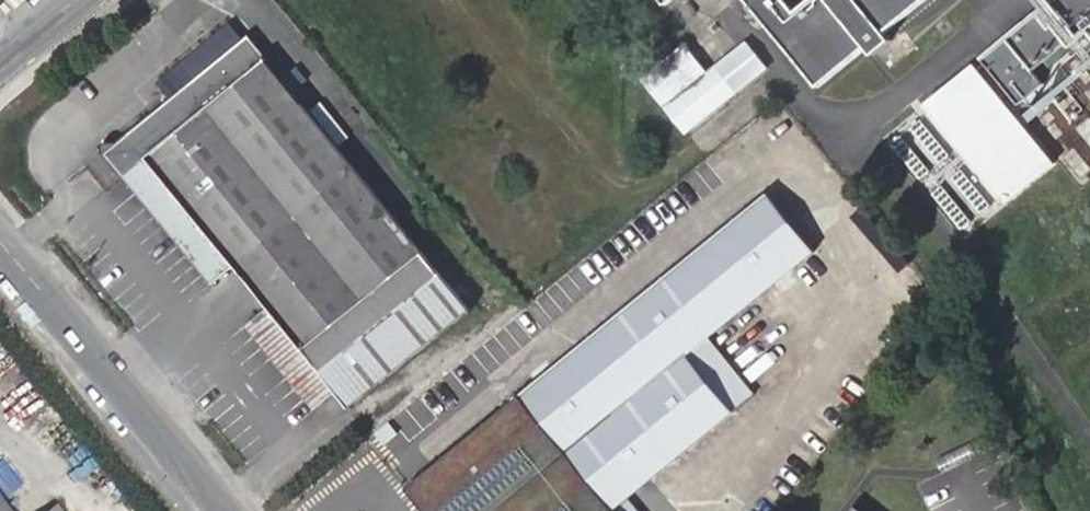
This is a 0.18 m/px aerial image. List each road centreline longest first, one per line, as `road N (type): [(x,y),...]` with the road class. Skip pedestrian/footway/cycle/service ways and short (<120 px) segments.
road 1 (unclassified): [(227,510),(0,240)]

